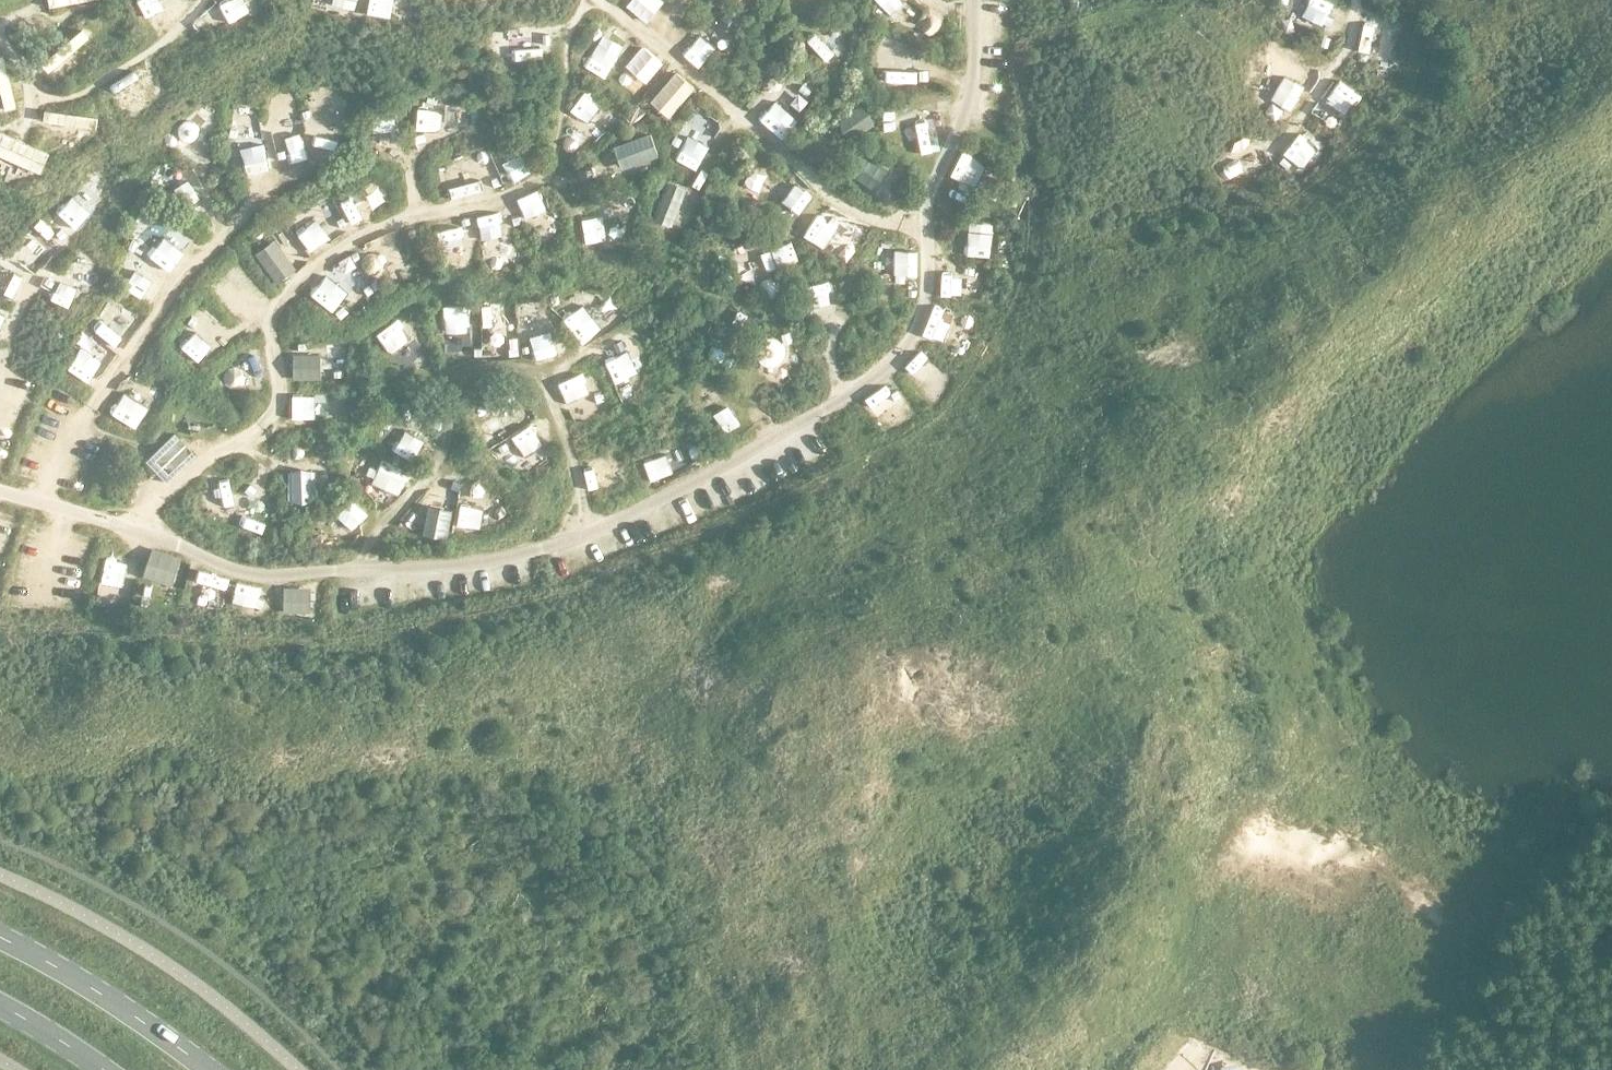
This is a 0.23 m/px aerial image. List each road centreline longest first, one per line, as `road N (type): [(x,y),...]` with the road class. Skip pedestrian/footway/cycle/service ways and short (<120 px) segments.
road 1 (primary): [(207,1069),(70,973),(0,936)]
road 2 (track): [(1358,0),(1353,33),(1323,88),(1284,138),(1251,155)]

